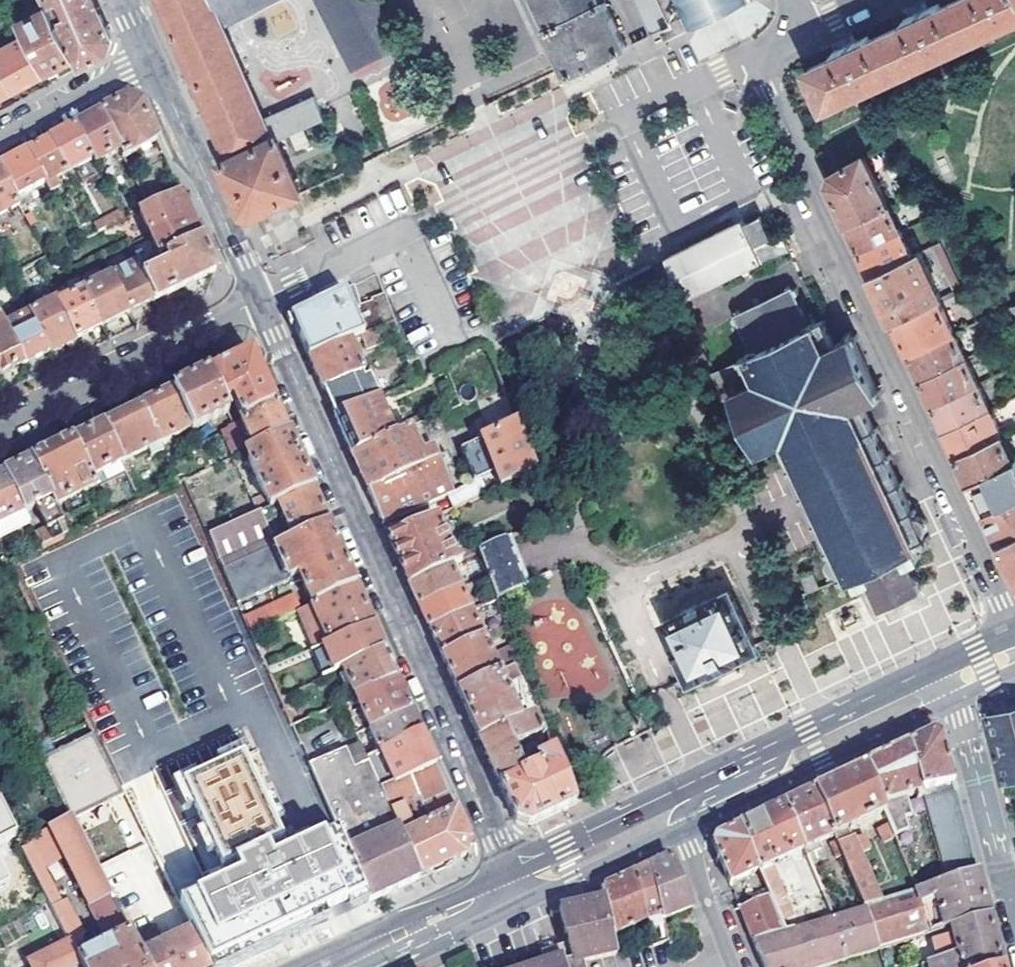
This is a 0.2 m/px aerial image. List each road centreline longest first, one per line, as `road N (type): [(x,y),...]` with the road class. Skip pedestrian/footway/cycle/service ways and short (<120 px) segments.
road 1 (residential): [(259,299),(517,885)]
road 2 (residential): [(756,59),(1014,633)]
road 3 (tertiary): [(949,672),(667,806)]
road 4 (residential): [(150,58),(259,299)]
road 5 (residential): [(1014,928),(949,672)]
road 6 (residential): [(191,333),(0,427)]
road 7 (residential): [(667,806),(735,966)]
road 8 (residential): [(150,58),(0,140)]
road 9 (tertiary): [(667,806),(517,885)]
road 10 (tertiary): [(393,943),(517,885)]

